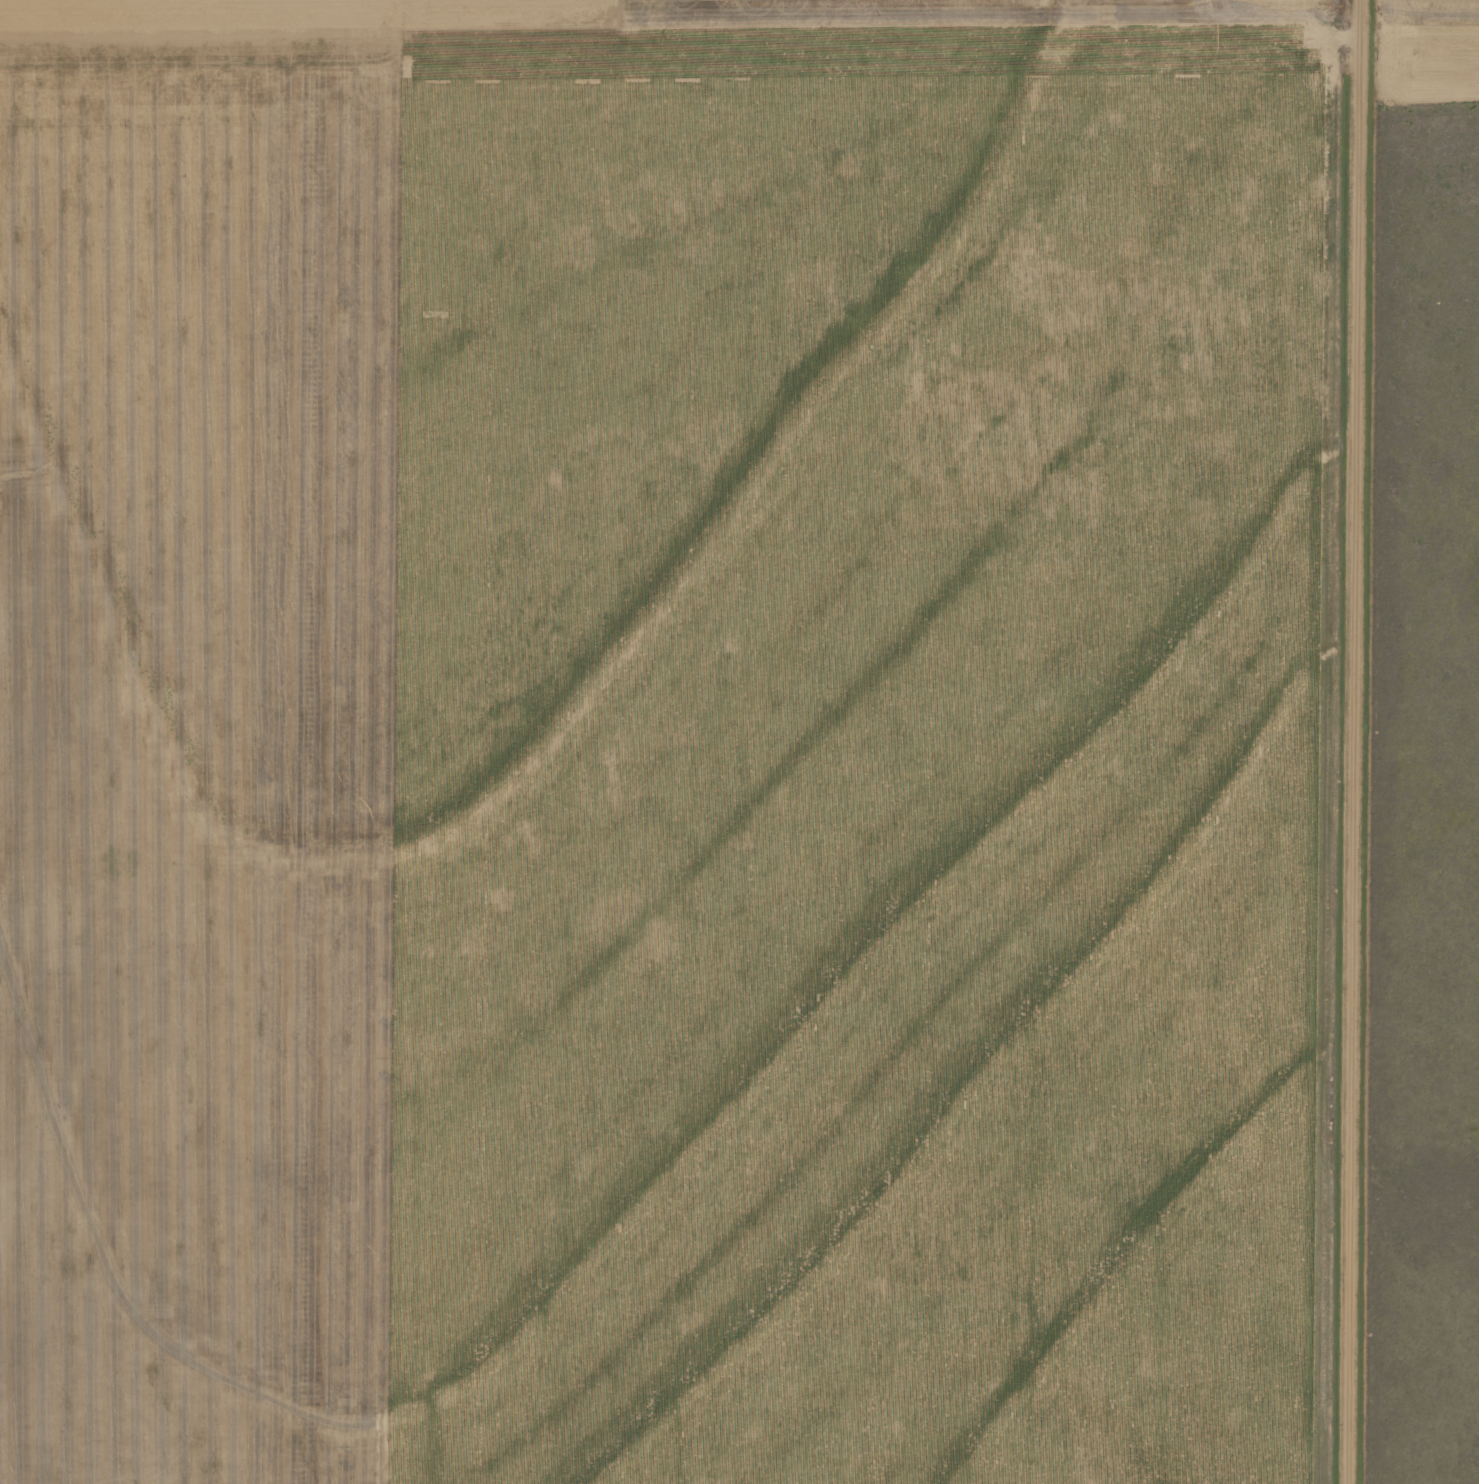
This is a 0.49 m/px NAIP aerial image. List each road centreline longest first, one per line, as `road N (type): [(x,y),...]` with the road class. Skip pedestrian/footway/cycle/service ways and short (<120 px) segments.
road 1 (residential): [(1354,1483),(1365,0)]

